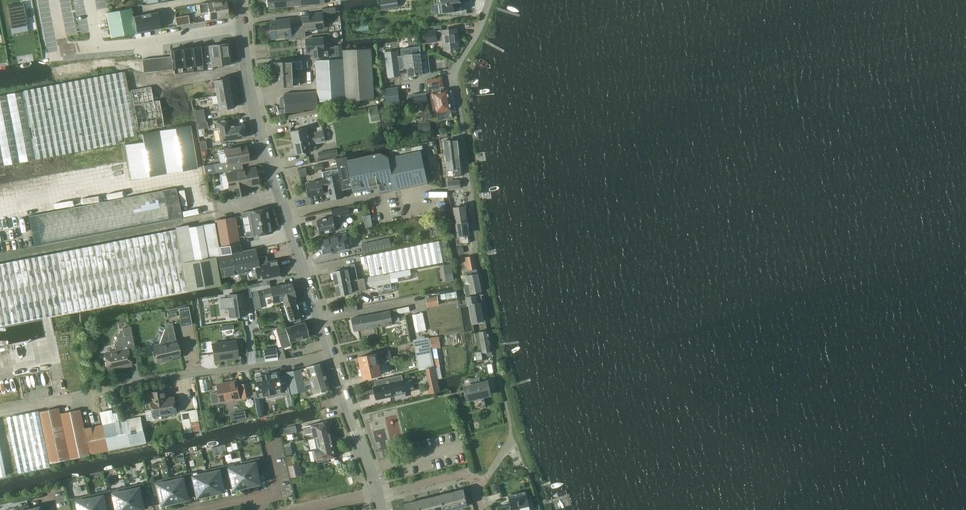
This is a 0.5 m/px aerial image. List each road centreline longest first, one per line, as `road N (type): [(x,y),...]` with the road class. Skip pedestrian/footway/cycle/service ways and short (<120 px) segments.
road 1 (residential): [(332,353),(250,85),(243,26)]
road 2 (residential): [(332,353),(73,396)]
road 3 (residential): [(54,0),(64,50),(243,26)]
road 4 (residential): [(377,494),(332,353)]

